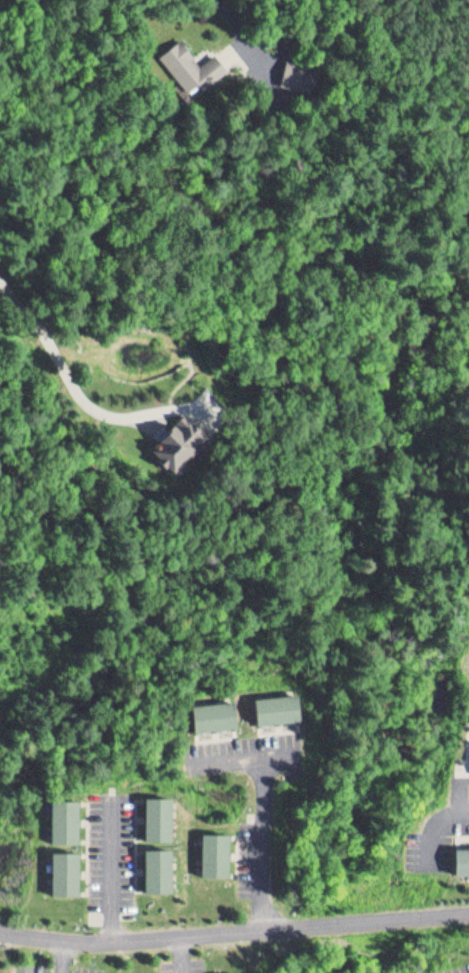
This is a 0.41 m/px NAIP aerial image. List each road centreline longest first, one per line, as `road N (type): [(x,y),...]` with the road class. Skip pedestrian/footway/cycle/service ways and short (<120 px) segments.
road 1 (residential): [(468,911),(95,940),(0,929)]

